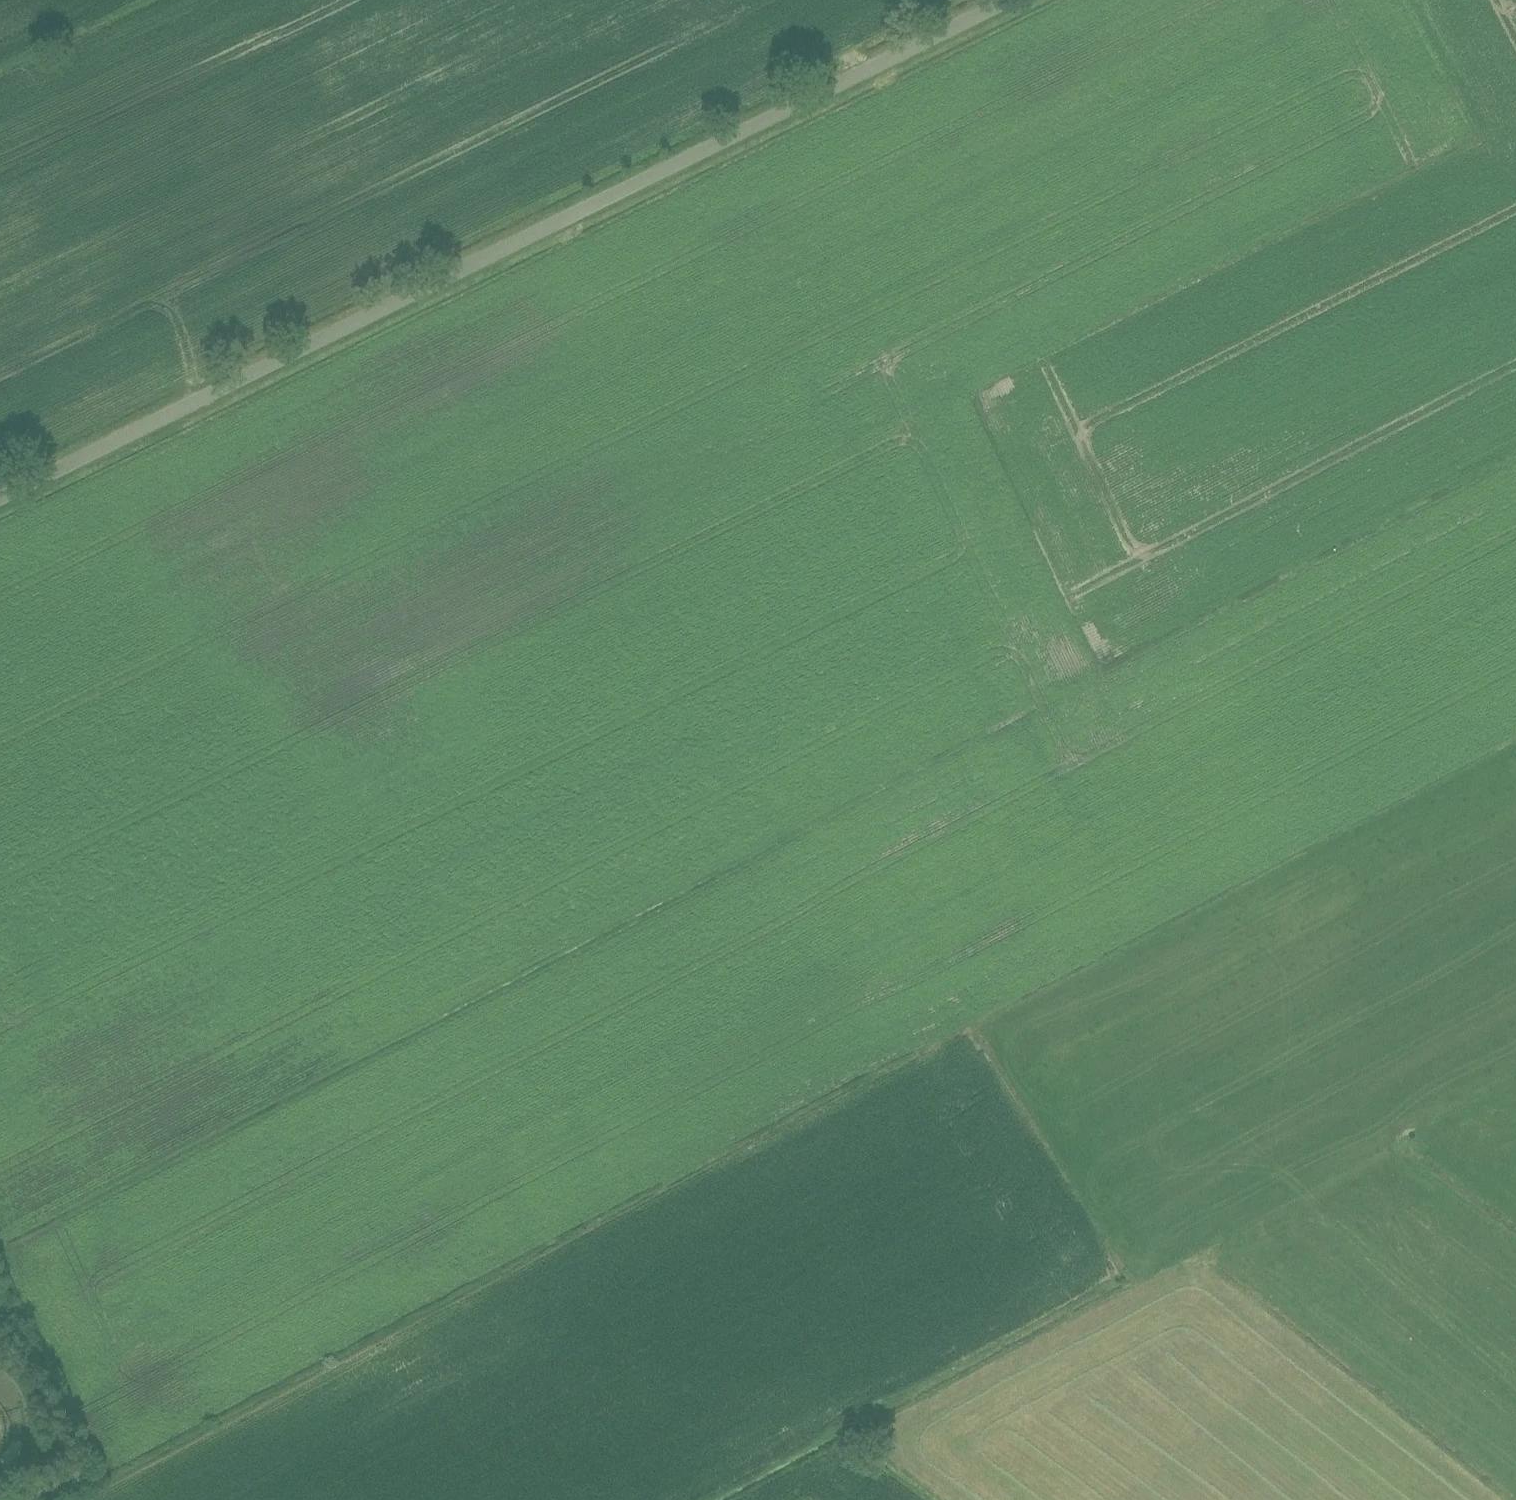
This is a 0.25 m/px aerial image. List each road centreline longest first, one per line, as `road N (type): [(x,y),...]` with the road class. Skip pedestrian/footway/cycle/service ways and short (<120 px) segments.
road 1 (unclassified): [(0,501),(1010,0)]

